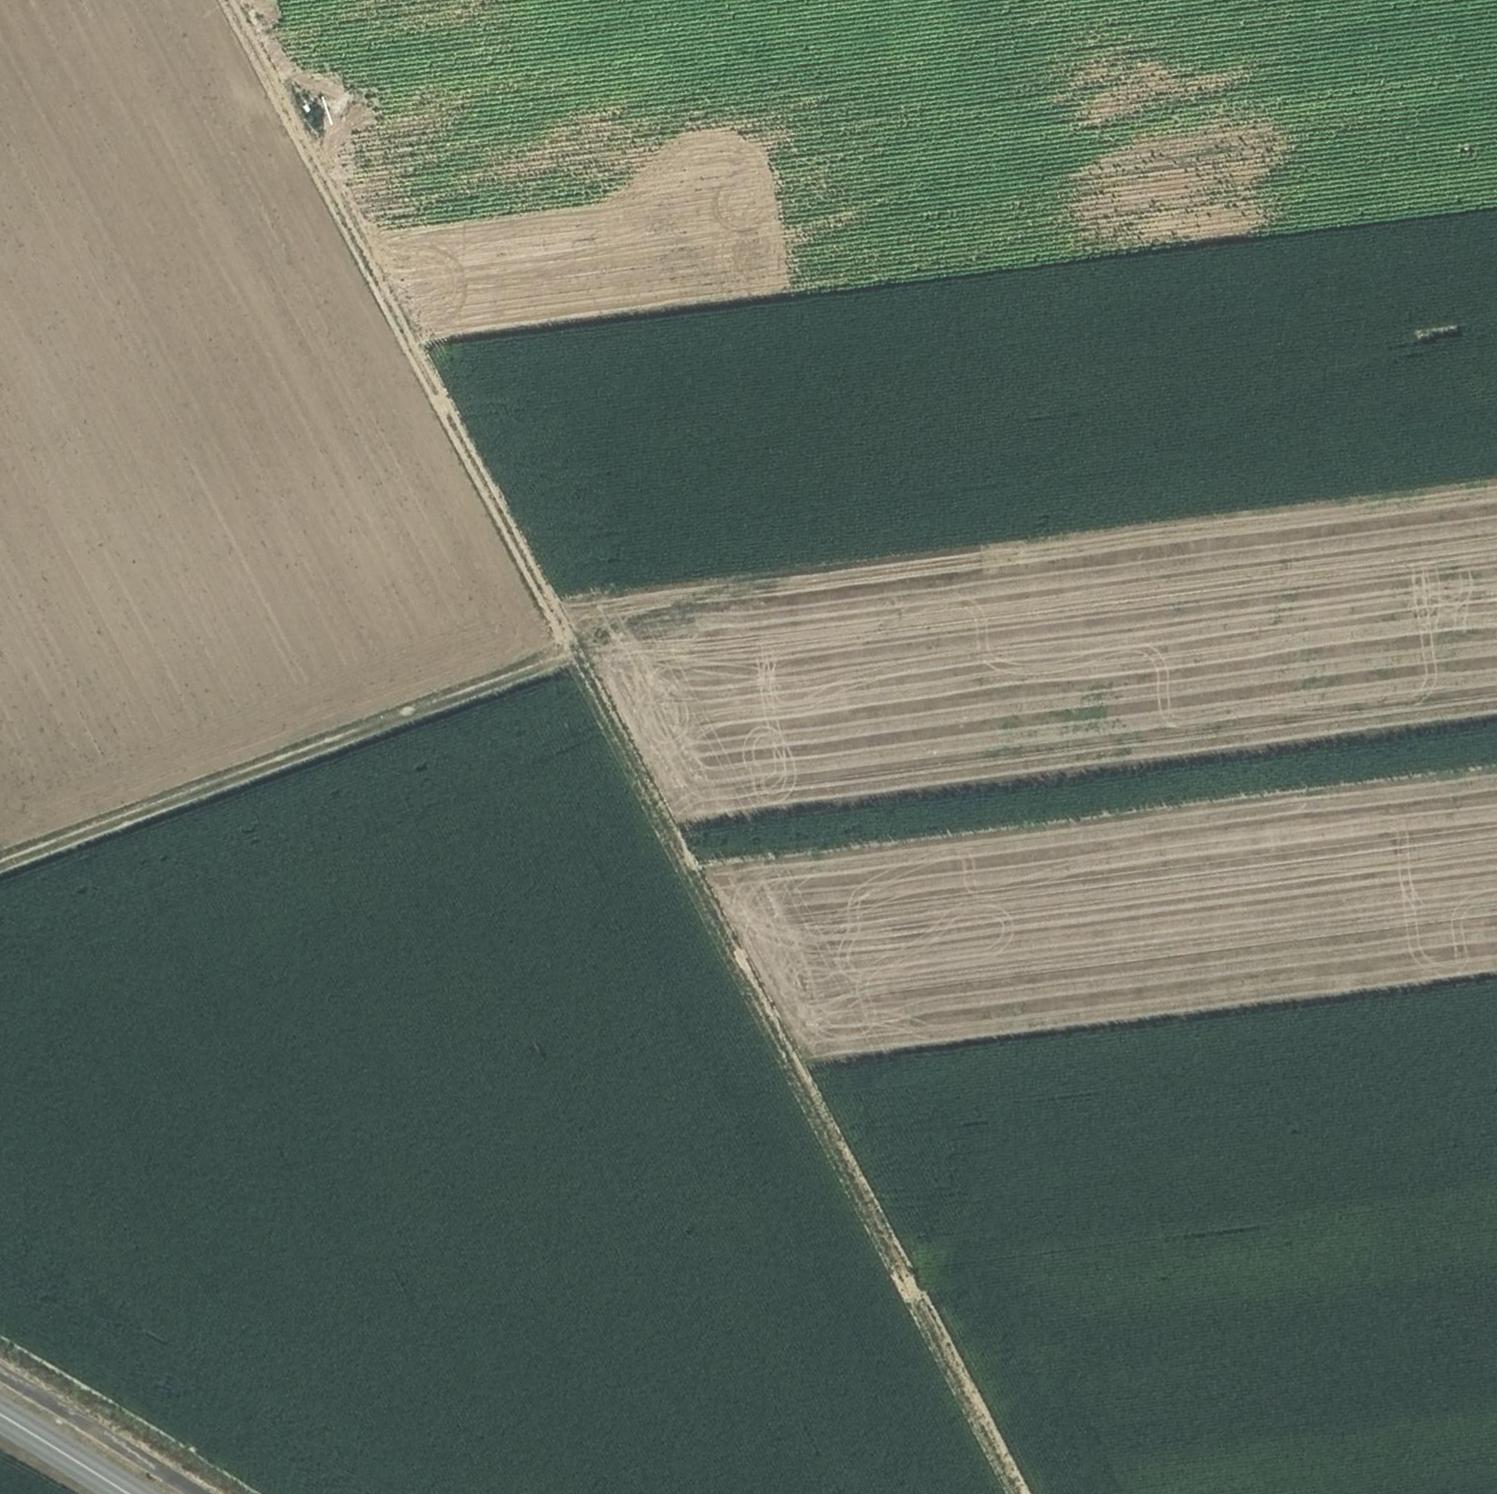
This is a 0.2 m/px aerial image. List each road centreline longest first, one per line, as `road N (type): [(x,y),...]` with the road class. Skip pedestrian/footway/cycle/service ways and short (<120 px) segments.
road 1 (track): [(229,0),(1021,1493)]
road 2 (track): [(0,860),(569,648)]
road 3 (secondary): [(0,1417),(128,1493)]

